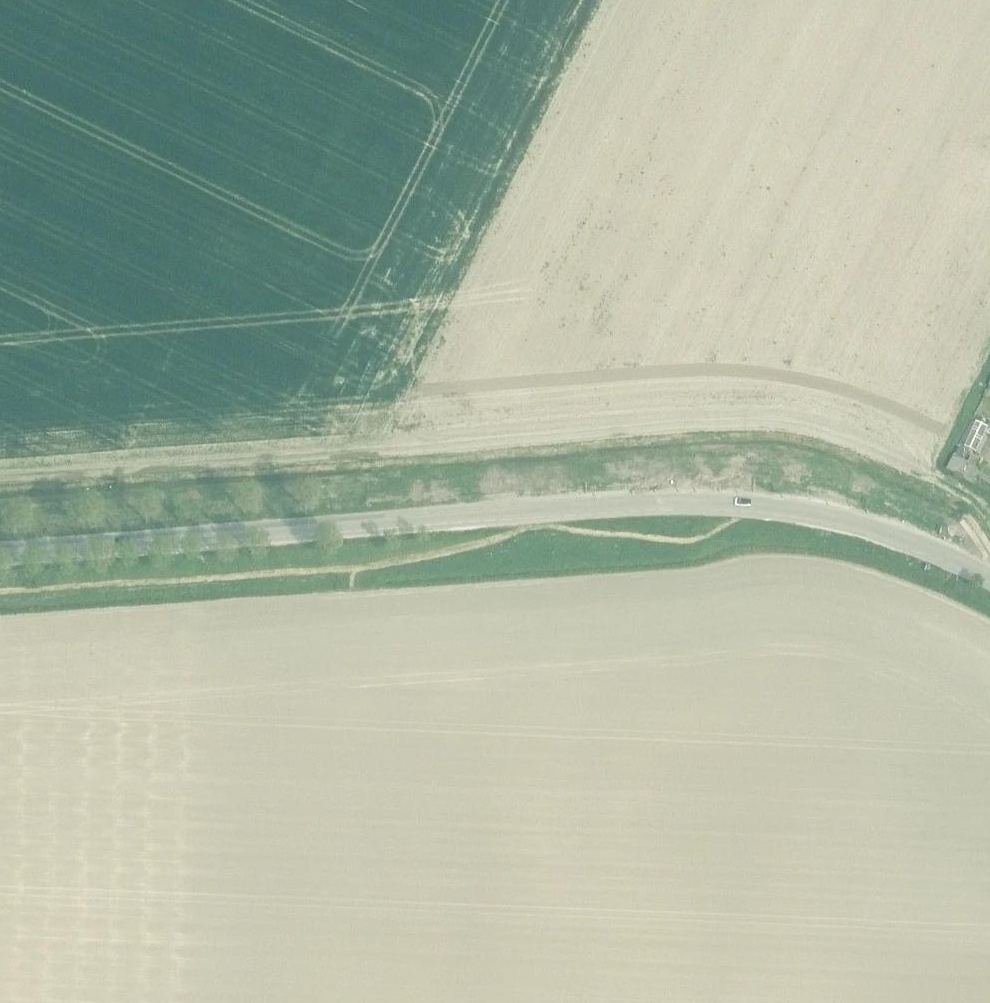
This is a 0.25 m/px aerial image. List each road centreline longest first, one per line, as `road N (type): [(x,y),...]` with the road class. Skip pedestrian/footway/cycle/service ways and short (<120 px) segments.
road 1 (tertiary): [(989,578),(854,524),(716,501),(0,553)]

